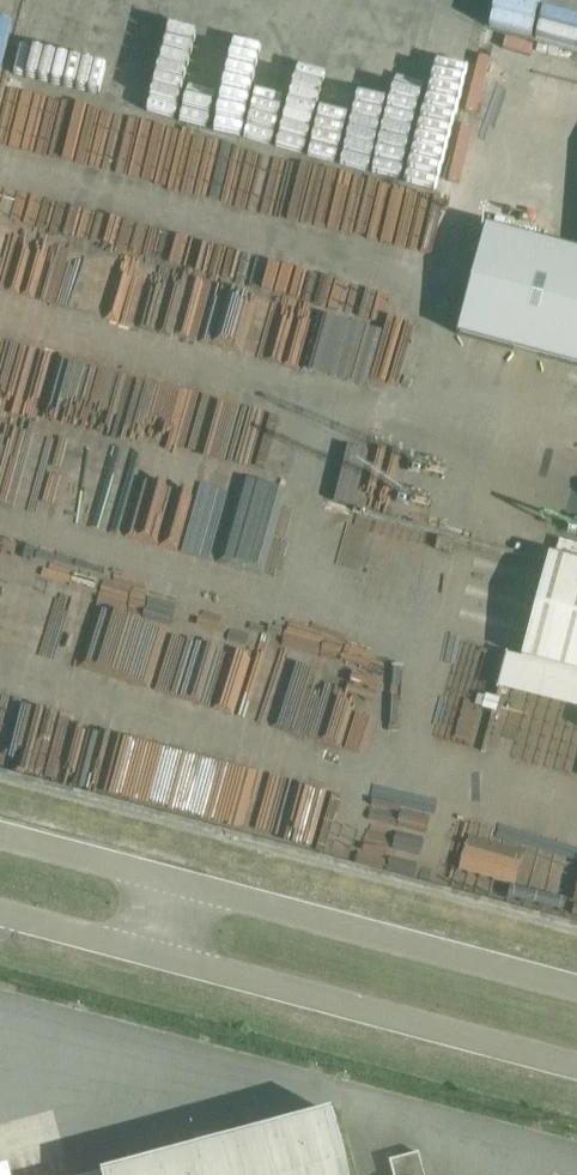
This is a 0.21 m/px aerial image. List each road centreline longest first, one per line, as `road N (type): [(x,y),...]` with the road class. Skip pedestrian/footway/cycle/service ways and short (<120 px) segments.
road 1 (unclassified): [(165,961),(576,1064)]
road 2 (unclassified): [(576,993),(176,887)]
road 3 (unclassified): [(176,887),(0,840)]
road 4 (unclassified): [(0,918),(165,961)]

